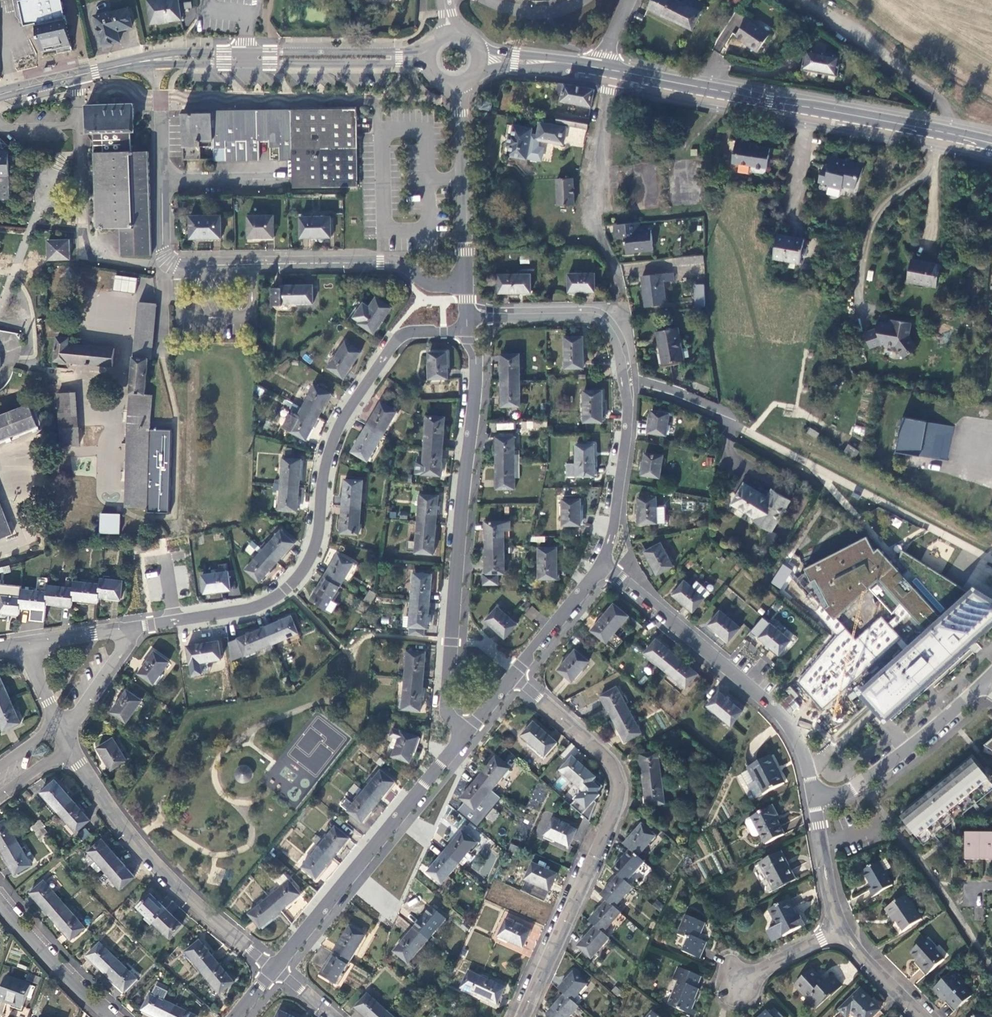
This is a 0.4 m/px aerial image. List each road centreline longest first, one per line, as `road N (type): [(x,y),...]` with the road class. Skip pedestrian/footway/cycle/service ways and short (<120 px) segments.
road 1 (residential): [(136,628),(258,606),(287,590),(313,559),(326,466),(342,421),(396,340),(469,329)]
road 2 (residential): [(467,284),(430,286),(397,263),(166,261),(152,60)]
road 3 (tertiary): [(469,329),(477,381),(448,705),(466,735)]
road 4 (residential): [(515,676),(611,760),(623,788),(523,1016)]
road 5 (secondary): [(606,70),(985,145)]
road 6 (residential): [(604,558),(781,718),(813,800)]
road 7 (residential): [(63,735),(134,838),(275,970)]
road 8 (tertiary): [(275,970),(466,735)]
road 9 (secondary): [(428,48),(168,52),(152,60)]
road 10 (secondary): [(152,60),(428,68)]
road 11 (residential): [(606,70),(585,178),(588,222),(620,300)]
road 12 (residential): [(985,683),(861,783),(813,800)]
road 13 (residential): [(467,310),(593,318),(613,338),(624,385)]
road 14 (tertiary): [(458,86),(467,284)]
road 15 (residential): [(624,385),(626,429),(604,558)]
road 16 (tertiary): [(109,1016),(0,901)]
road 17 (secondary): [(0,97),(152,60)]
road 18 (residential): [(515,676),(604,558)]
road 19 (residential): [(813,800),(838,929)]
road 20 (residential): [(63,735),(136,628)]
road 21 (residential): [(624,385),(652,387),(739,427)]
road 22 (residential): [(838,929),(924,1016)]

